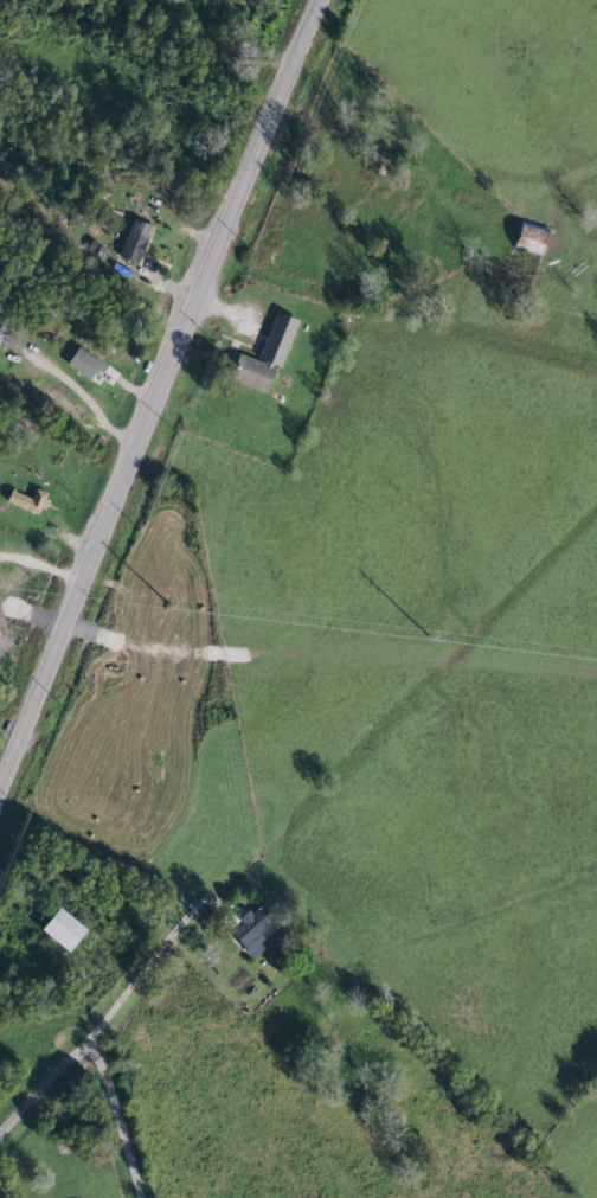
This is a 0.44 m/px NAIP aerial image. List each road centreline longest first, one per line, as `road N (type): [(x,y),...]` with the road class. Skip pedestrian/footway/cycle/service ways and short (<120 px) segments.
road 1 (secondary): [(317,0),(0,773)]
road 2 (residential): [(91,1034),(226,876)]
road 3 (residential): [(146,1197),(113,1068),(91,1034)]
road 4 (residential): [(0,1132),(91,1034)]

